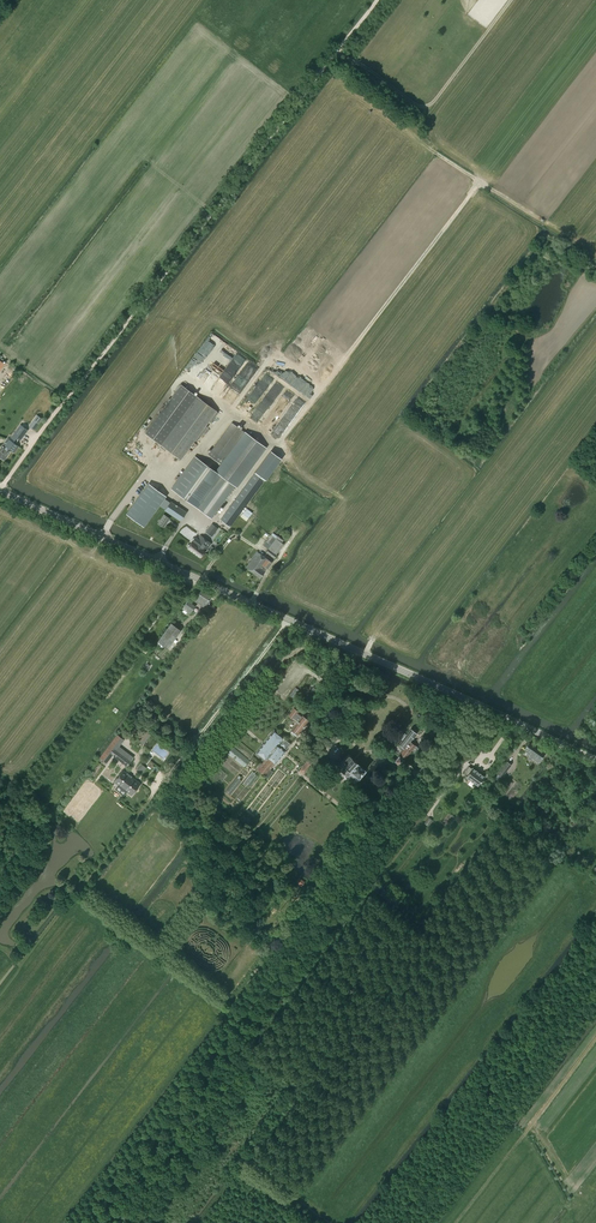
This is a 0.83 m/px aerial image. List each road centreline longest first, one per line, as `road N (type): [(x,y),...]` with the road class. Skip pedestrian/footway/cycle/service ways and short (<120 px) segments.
road 1 (track): [(72,1222),(476,703)]
road 2 (tertiary): [(595,760),(0,491)]
road 3 (track): [(0,488),(377,0)]
road 4 (track): [(365,1222),(469,1089),(491,1088),(486,1068),(595,924)]
road 5 (track): [(289,619),(75,896)]
road 6 (track): [(0,819),(189,575)]
road 7 (track): [(595,1004),(429,1222)]

